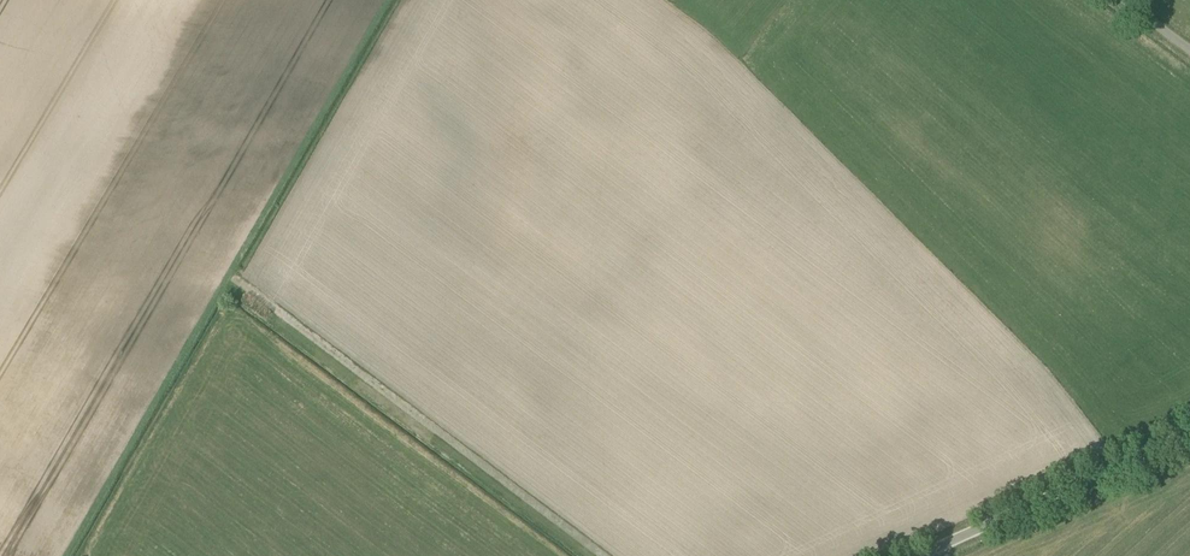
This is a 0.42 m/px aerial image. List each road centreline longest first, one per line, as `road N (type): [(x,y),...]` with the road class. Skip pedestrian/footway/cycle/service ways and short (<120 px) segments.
road 1 (unclassified): [(925,555),(1189,435)]

